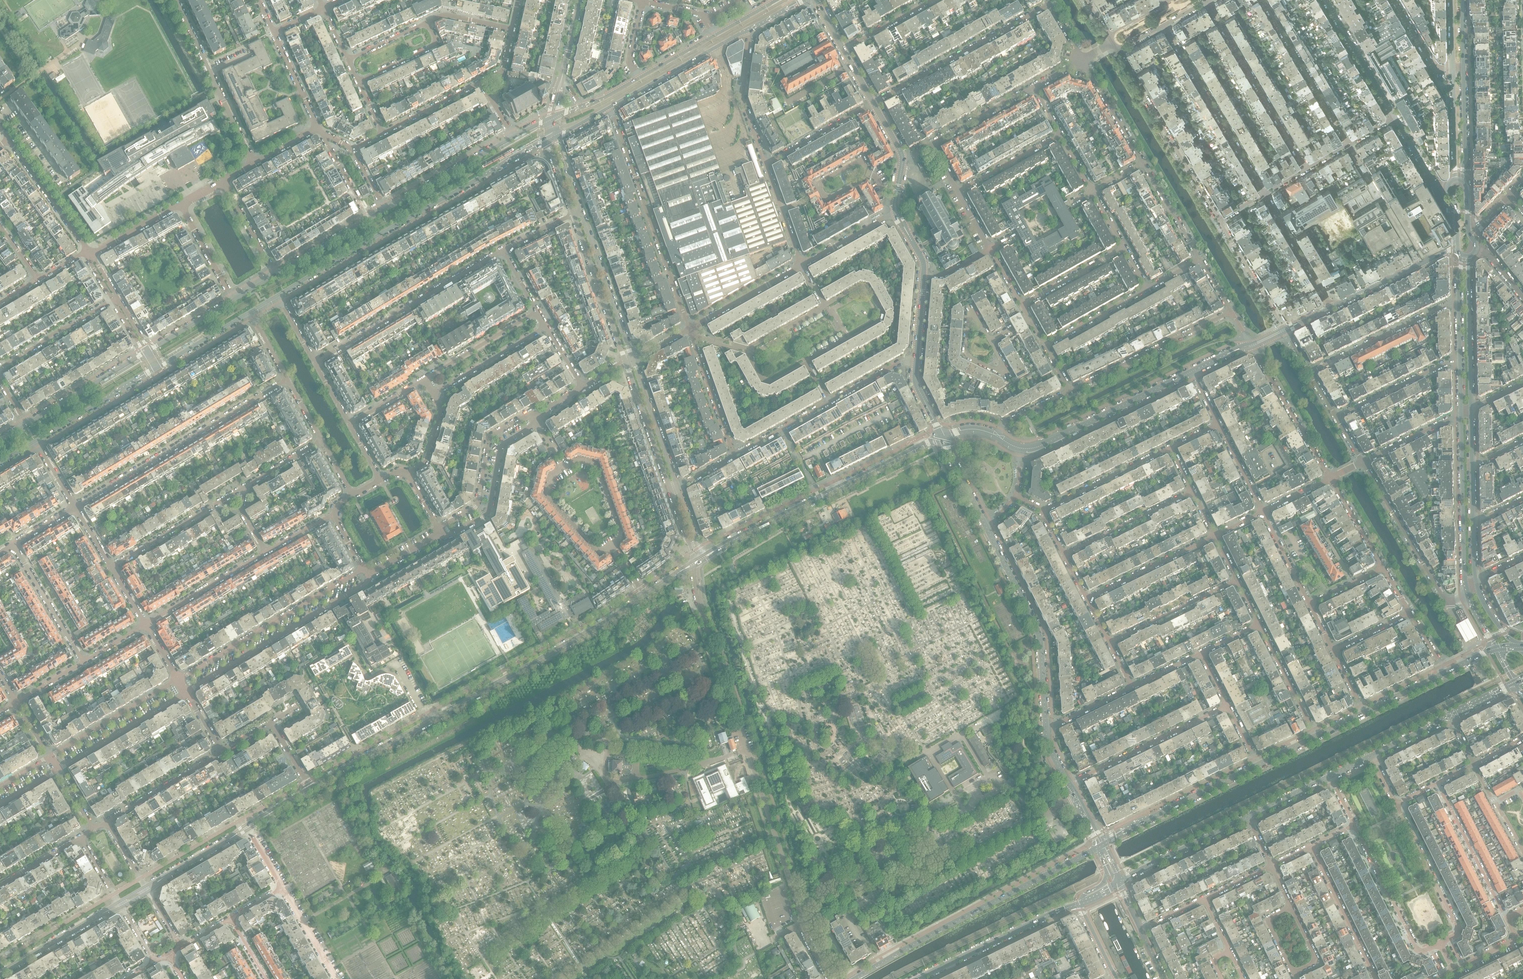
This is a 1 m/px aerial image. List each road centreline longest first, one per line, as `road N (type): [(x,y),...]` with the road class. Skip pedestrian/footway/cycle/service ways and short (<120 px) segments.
road 1 (unclassified): [(831,978),(806,936),(699,595)]
road 2 (residential): [(311,789),(646,595)]
road 3 (tertiary): [(278,295),(548,139)]
road 4 (secondary): [(1101,846),(854,978)]
road 5 (residential): [(717,549),(942,437)]
road 6 (residential): [(75,507),(289,380)]
road 7 (residential): [(611,106),(689,329)]
road 8 (residential): [(187,692),(367,583),(371,572)]
road 9 (residential): [(316,362),(505,251)]
road 10 (tertiary): [(1046,726),(1037,629),(984,523)]
road 11 (residential): [(364,569),(180,680)]
road 12 (residential): [(874,104),(1049,4)]
road 13 (residential): [(1219,221),(1117,52)]
road 14 (residential): [(1164,25),(1264,194)]
road 15 (residential): [(1207,1),(1305,169)]
road 16 (residential): [(1020,448),(1042,445),(1193,370)]
road 17 (residential): [(1466,592),(1442,600),(1363,462)]
road 18 (secondary): [(916,978),(1082,903)]
road 19 (residential): [(176,0),(255,164)]
road 20 (residential): [(1071,391),(1232,312)]
road 21 (tertiary): [(1461,414),(1466,592)]
road 22 (residential): [(1068,784),(1227,706)]
road 23 (secondary): [(1257,764),(1101,846)]
road 24 (residential): [(806,362),(882,318),(864,285),(827,306)]
road 25 (residential): [(1348,144),(1262,0)]
road 26 (residential): [(535,416),(488,438),(476,507),(438,528)]
road 27 (residential): [(441,533),(488,513),(502,445),(539,422)]
road 28 (residential): [(1458,302),(1310,372)]
road 29 (residential): [(1439,942),(1457,928),(1397,803)]
road 30 (residential): [(1354,825),(1414,946),(1439,942)]
road 31 (residential): [(111,566),(246,485)]
road 32 (residential): [(633,360),(580,212)]
road 33 (residential): [(573,214),(626,362)]
road 34 (residential): [(1252,345),(1331,478)]
road 35 (tertiary): [(611,106),(745,31)]
road 36 (residential): [(57,771),(187,692)]
road 37 (tertiary): [(1471,408),(1468,256)]
road 38 (residential): [(1506,918),(1437,783)]
road 39 (residential): [(180,680),(50,757)]
road 40 (tertiary): [(513,137),(386,209)]
road 41 (residential): [(1375,978),(1312,847)]
road 42 (secondary): [(1120,884),(1247,817)]
road 43 (residential): [(1042,510),(1171,447)]
road 44 (residential): [(1109,643),(1237,579)]
road 45 (residential): [(1215,536),(1087,598)]
road 46 (residential): [(1064,555),(1191,491)]
road 47 (tertiary): [(36,441),(158,368)]
road 48 (residential): [(266,551),(146,624)]
road 49 (tertiary): [(145,353),(26,425)]
road 50 (residential): [(0,974),(120,905)]
road 51 (residential): [(88,252),(9,140)]
road 52 (residential): [(223,751),(106,822)]
road 53 (residential): [(626,362),(671,491)]
road 54 (residential): [(1336,418),(1459,359)]
road 55 (residential): [(84,661),(13,545)]
road 56 (residential): [(765,163),(742,94),(745,31)]
road 57 (residential): [(677,488),(633,360)]
road 58 (residential): [(1326,0),(1394,116)]
road 59 (residential): [(689,329),(735,455)]
road 60 (residential): [(0,368),(113,300)]
road 61 (residential): [(689,329),(802,262)]
road 62 (residential): [(1264,194),(1331,307)]
road 63 (residential): [(433,393),(545,326)]
road 64 (residential): [(536,312),(425,379)]
road 65 (residential): [(1284,330),(1219,221)]
road 66 (residential): [(1259,624),(1316,735)]
road 67 (residential): [(874,104),(765,163)]
road 68 (residential): [(1331,307),(1441,253)]
road 69 (residential): [(869,175),(828,198),(821,193),(820,182),(861,160),(866,167)]
road 70 (residential): [(565,468),(547,493),(597,549),(612,546)]

